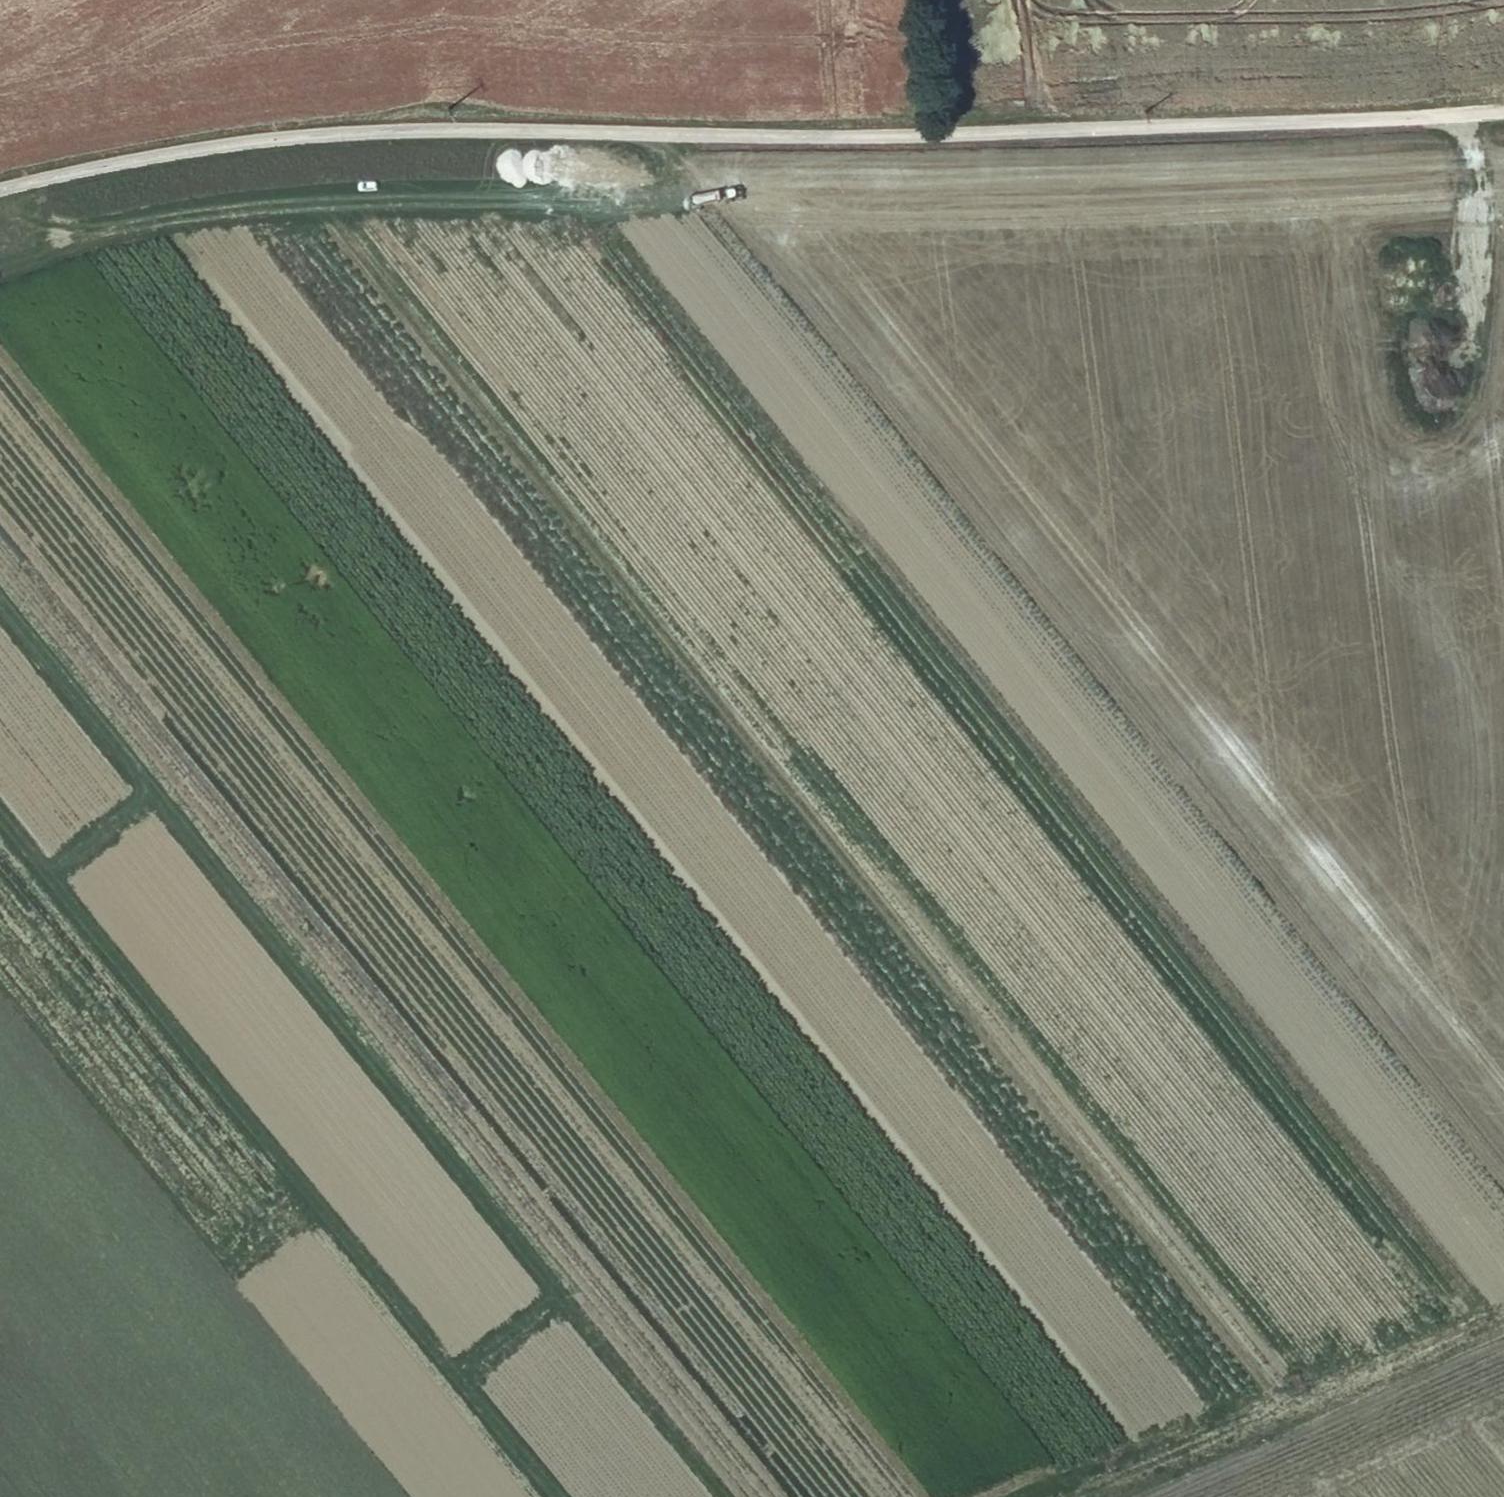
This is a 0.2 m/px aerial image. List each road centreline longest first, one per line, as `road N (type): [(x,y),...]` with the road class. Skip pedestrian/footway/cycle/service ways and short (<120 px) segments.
road 1 (tertiary): [(0,190),(269,141),(463,130),(889,137),(1503,114)]

